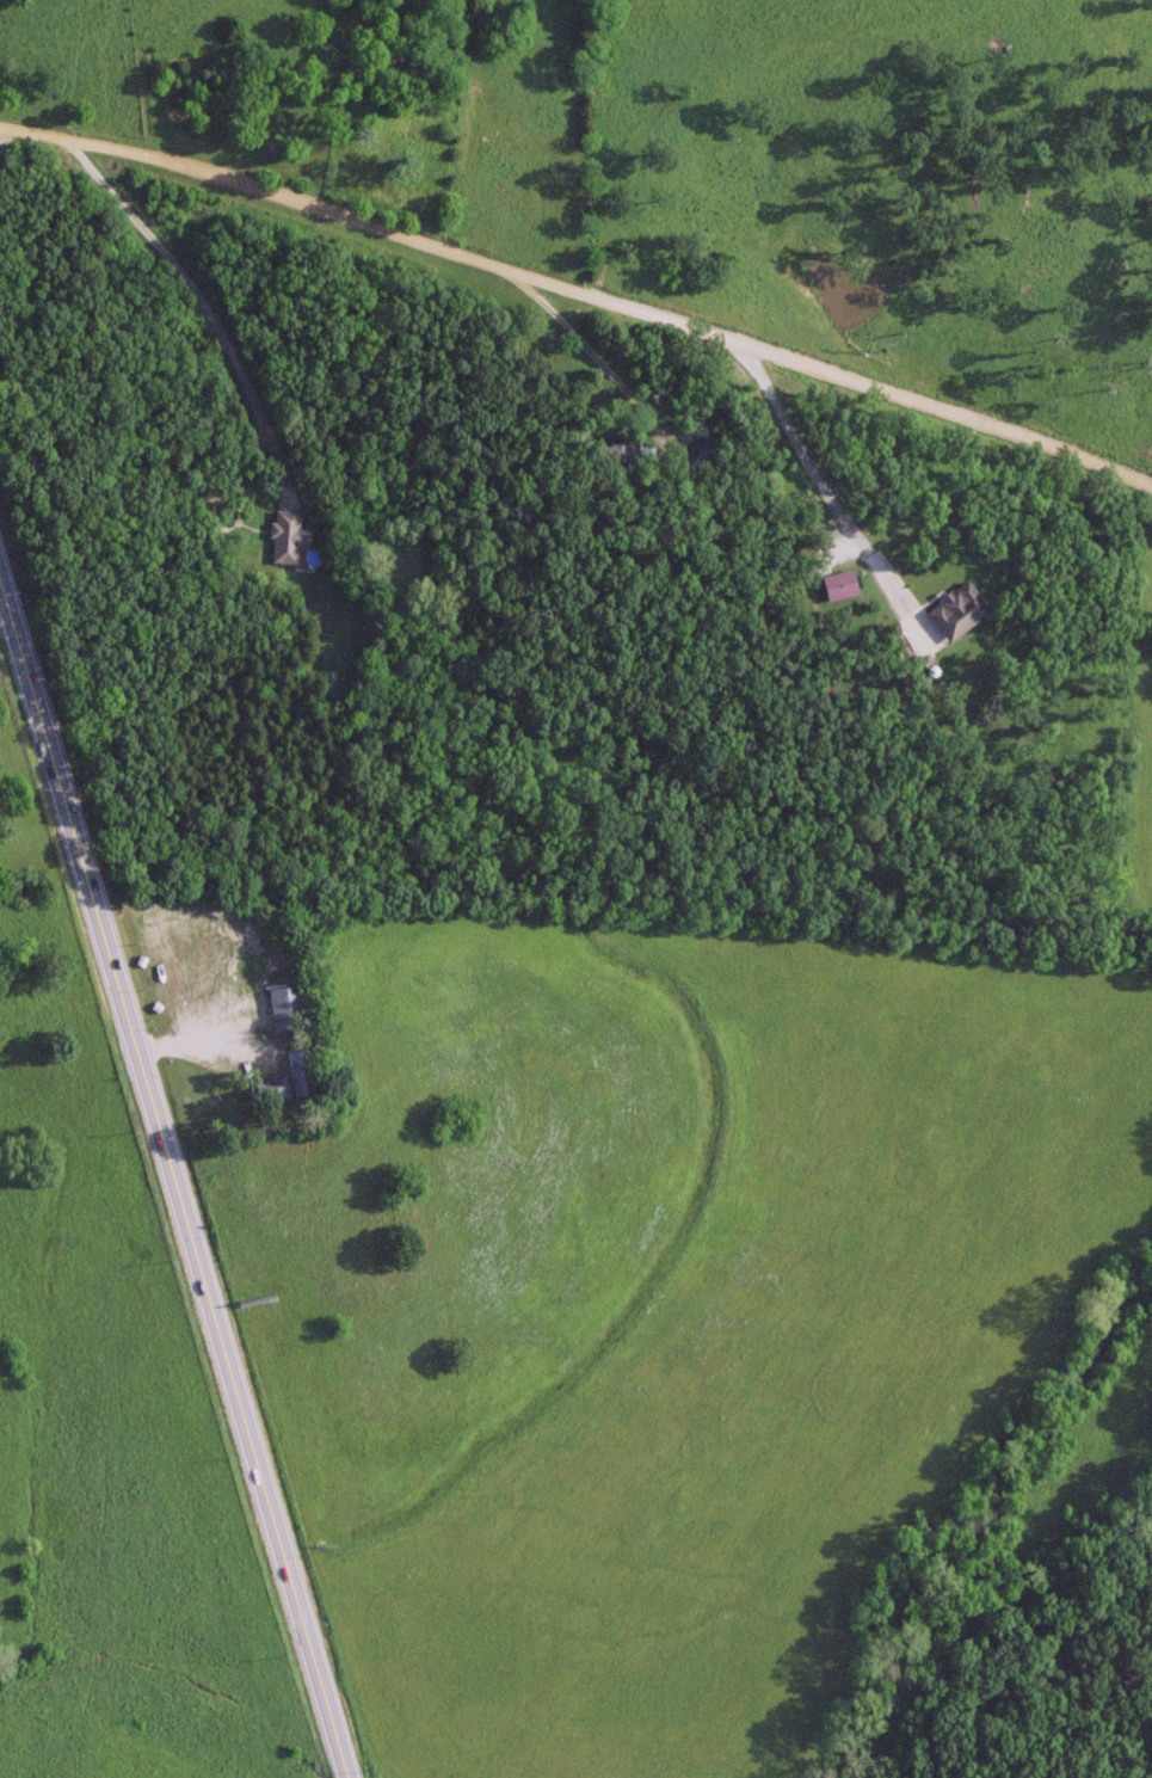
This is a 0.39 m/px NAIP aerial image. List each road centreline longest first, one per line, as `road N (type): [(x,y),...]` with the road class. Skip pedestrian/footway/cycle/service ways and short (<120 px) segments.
road 1 (residential): [(1151,483),(655,299),(142,143),(0,115)]
road 2 (primary): [(0,638),(344,1777)]

